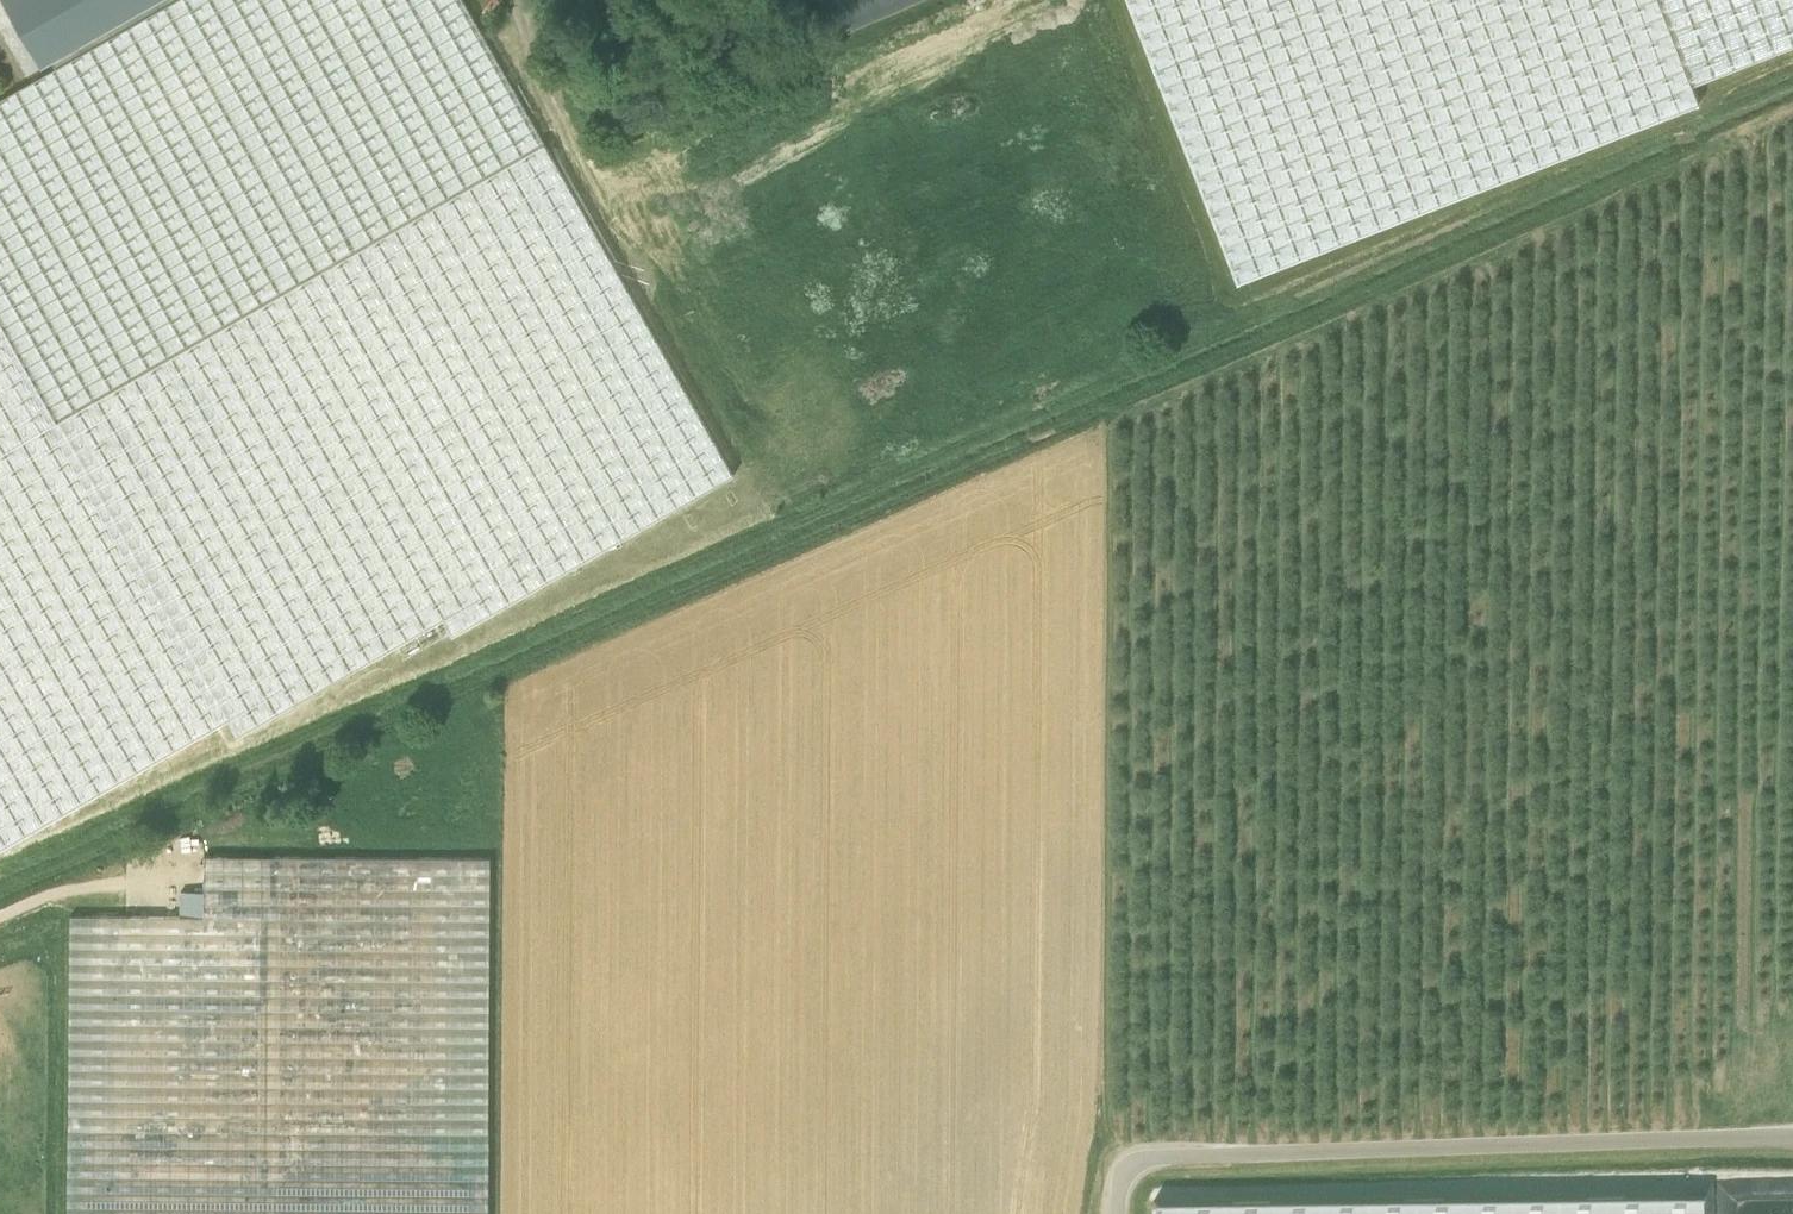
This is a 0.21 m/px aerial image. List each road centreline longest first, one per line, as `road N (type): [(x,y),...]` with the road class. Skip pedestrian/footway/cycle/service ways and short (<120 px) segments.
road 1 (unclassified): [(1115,1213),(1115,1189),(1138,1162),(1792,1140)]

